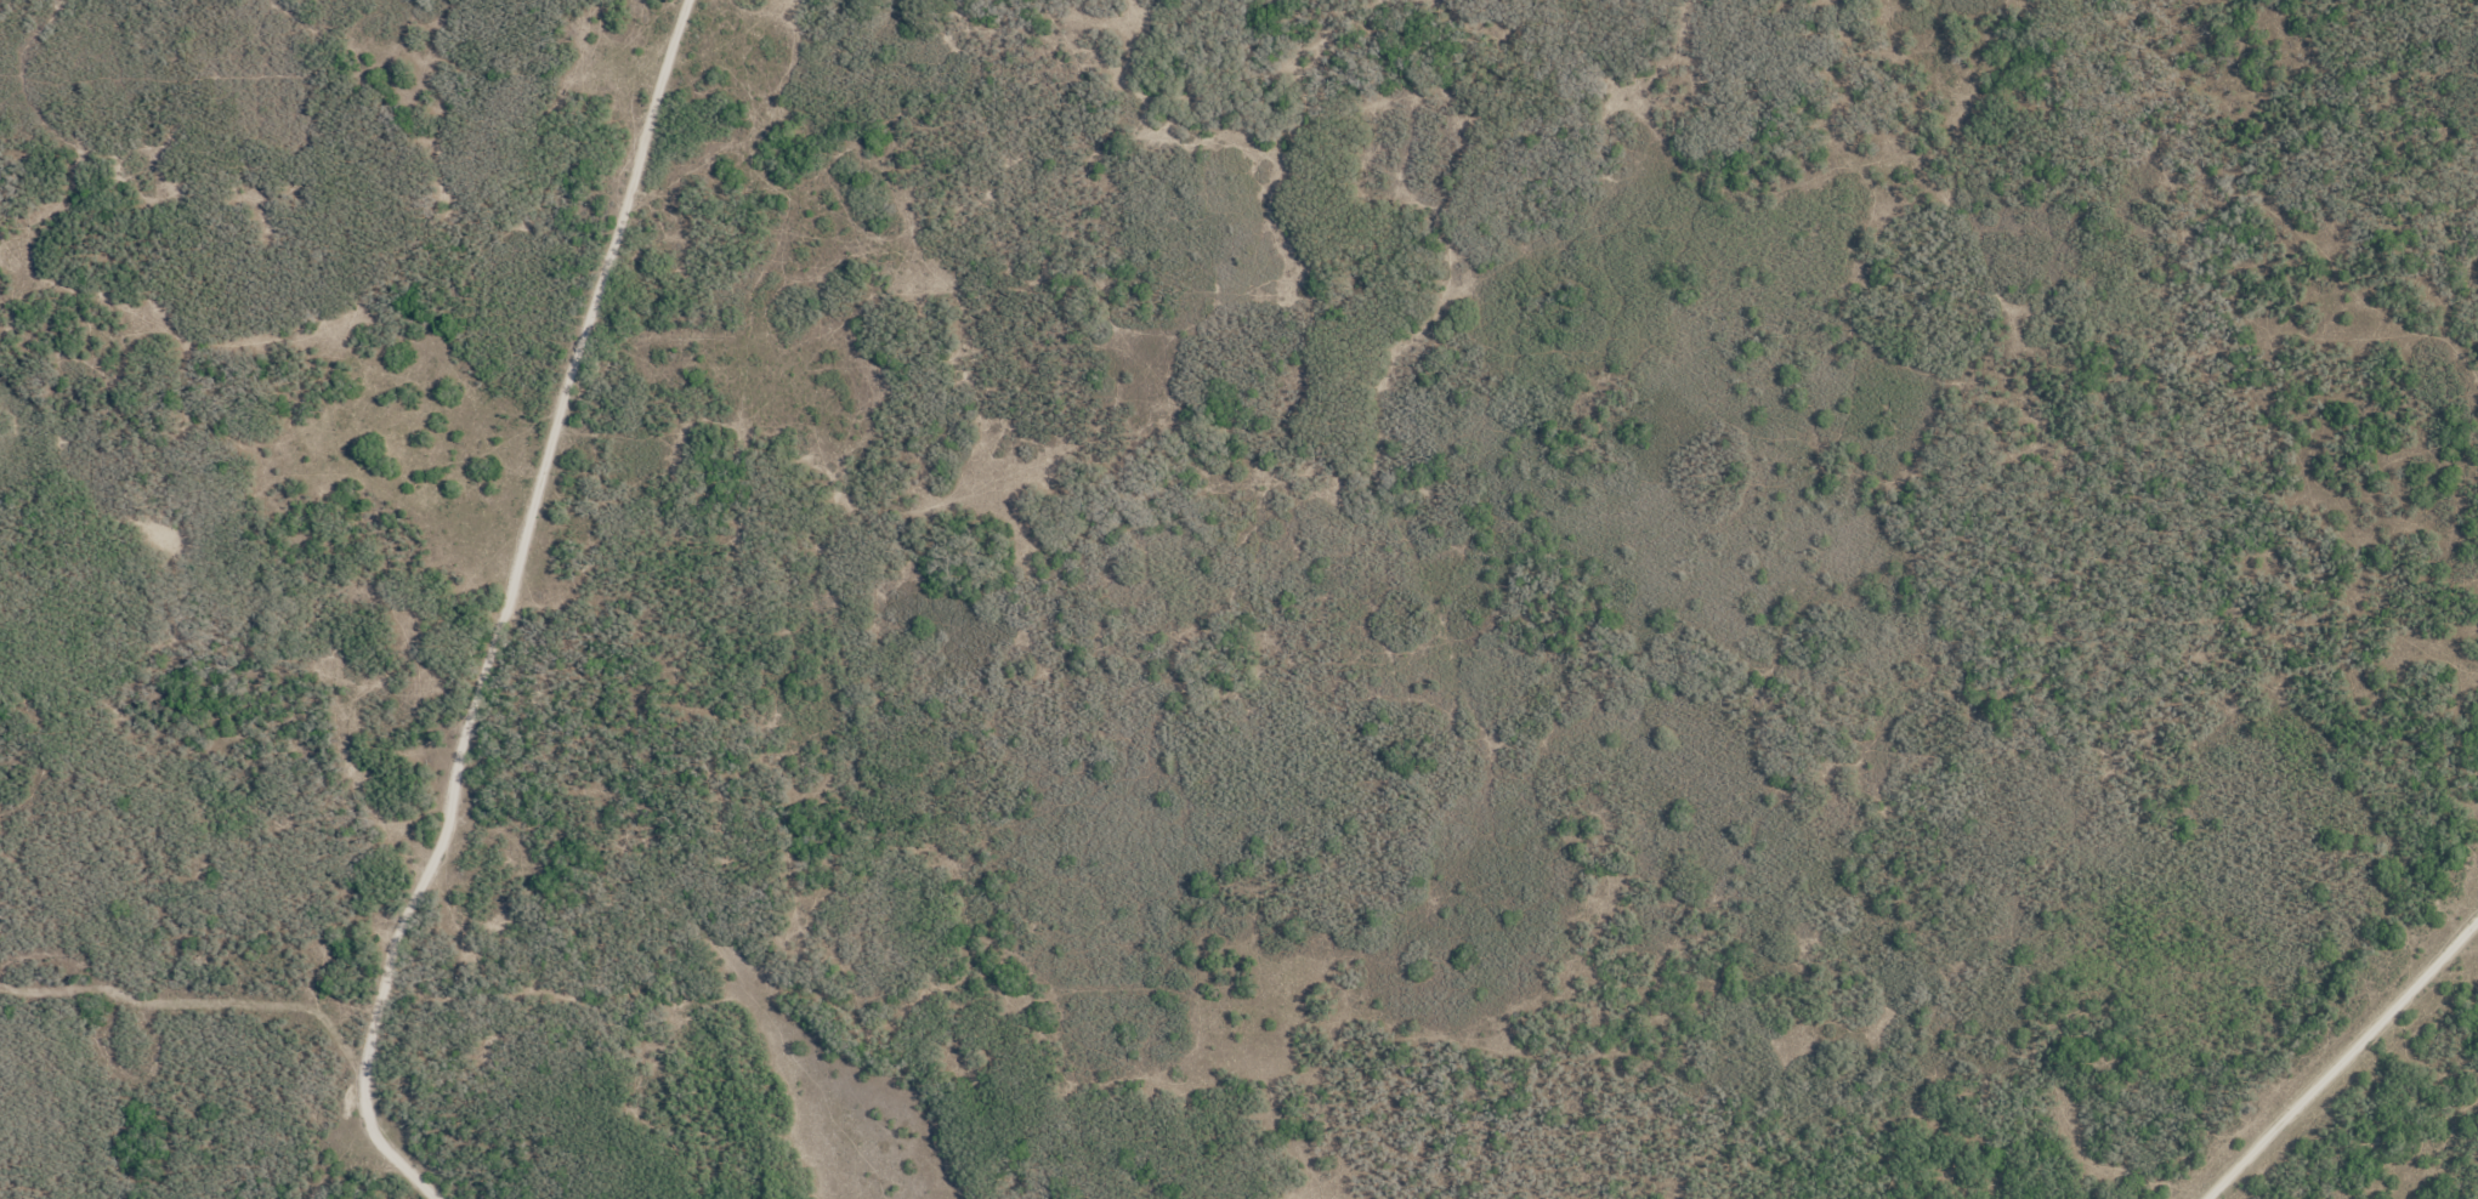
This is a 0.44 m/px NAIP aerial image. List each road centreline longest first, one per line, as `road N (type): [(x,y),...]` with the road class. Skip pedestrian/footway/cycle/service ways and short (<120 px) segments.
road 1 (residential): [(2207,1198),(2477,927)]

